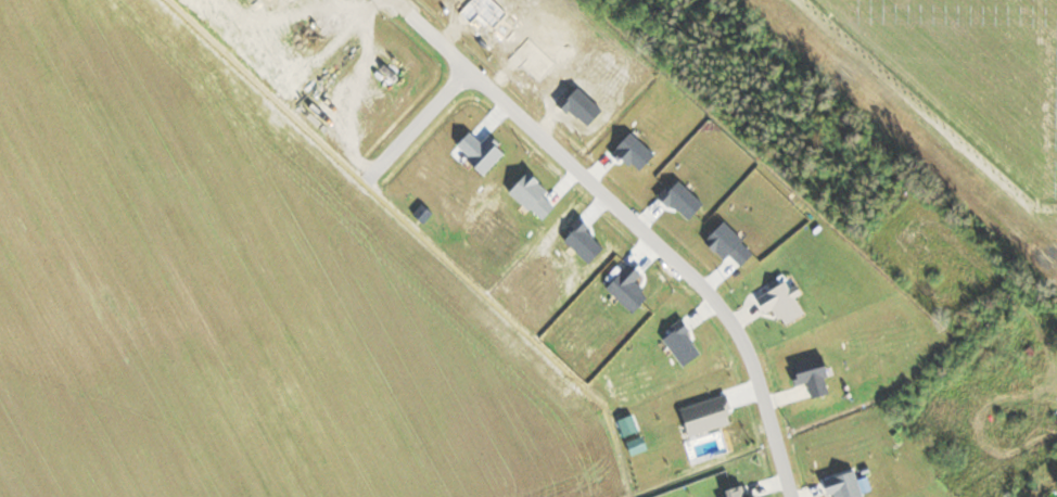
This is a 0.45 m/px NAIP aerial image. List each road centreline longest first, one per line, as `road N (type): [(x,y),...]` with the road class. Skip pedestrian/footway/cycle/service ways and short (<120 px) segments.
road 1 (residential): [(793,496),(761,381),(728,319),(421,27)]
road 2 (residential): [(473,76),(372,175)]

